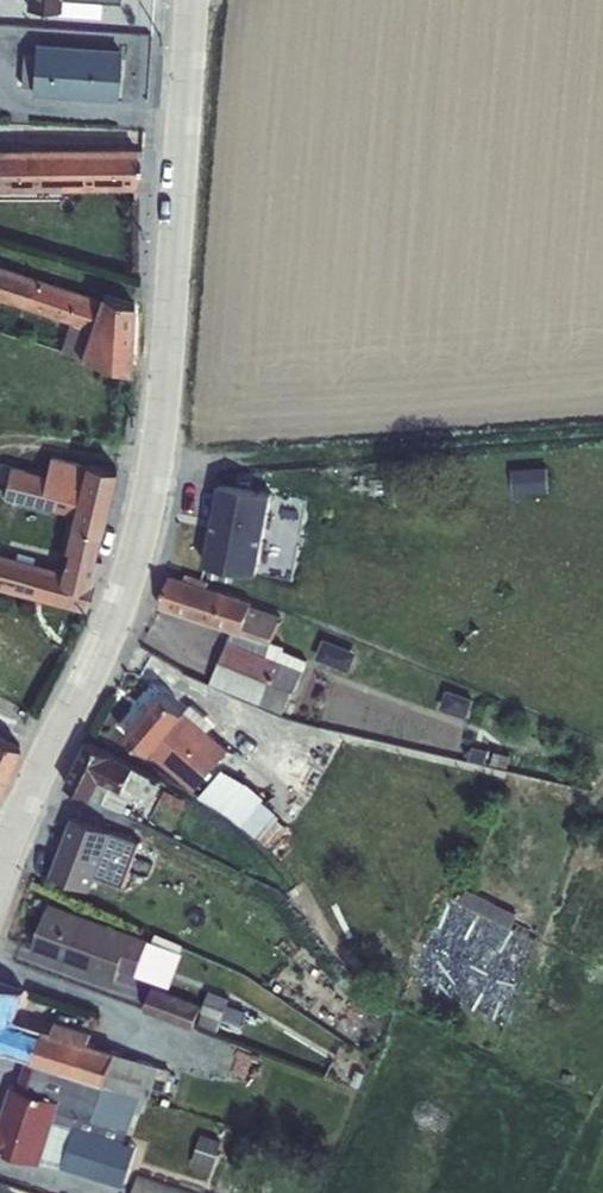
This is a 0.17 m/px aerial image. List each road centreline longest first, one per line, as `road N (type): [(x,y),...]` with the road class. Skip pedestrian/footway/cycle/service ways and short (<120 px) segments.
road 1 (residential): [(204,0),(170,444),(150,540),(0,897)]

